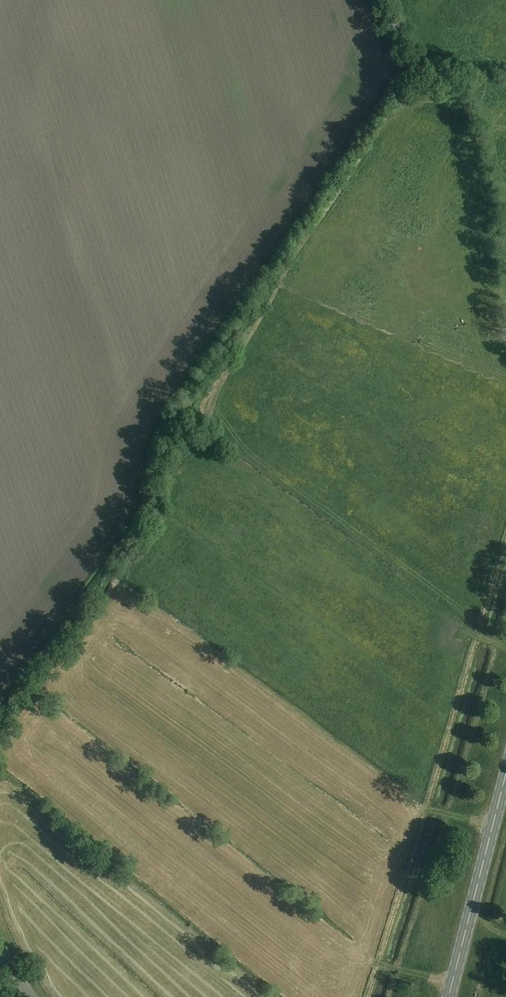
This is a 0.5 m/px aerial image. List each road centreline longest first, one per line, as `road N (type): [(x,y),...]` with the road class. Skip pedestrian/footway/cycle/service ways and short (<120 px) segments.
road 1 (secondary): [(450,996),(505,778)]

